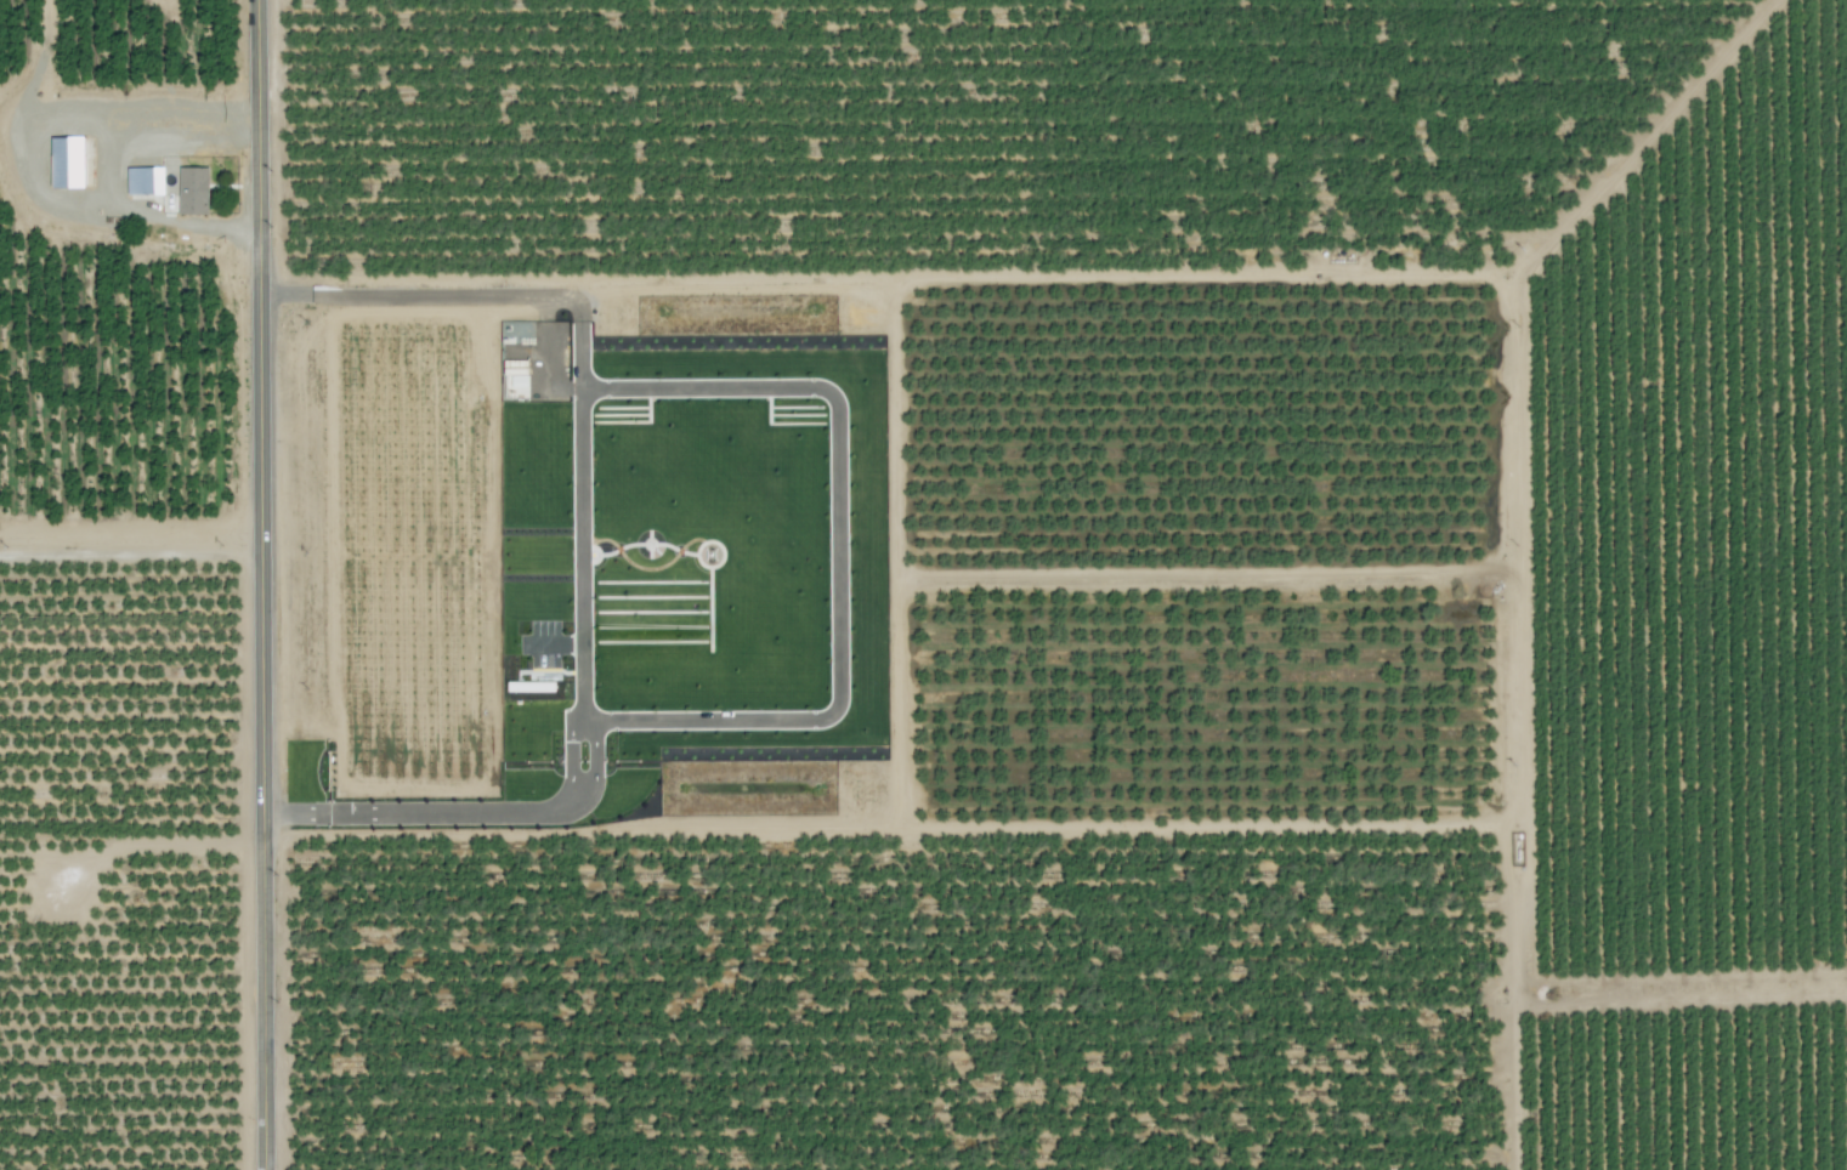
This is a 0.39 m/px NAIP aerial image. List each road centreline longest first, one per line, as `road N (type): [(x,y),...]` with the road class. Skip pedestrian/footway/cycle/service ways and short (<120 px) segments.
road 1 (tertiary): [(271,1169),(264,0)]

